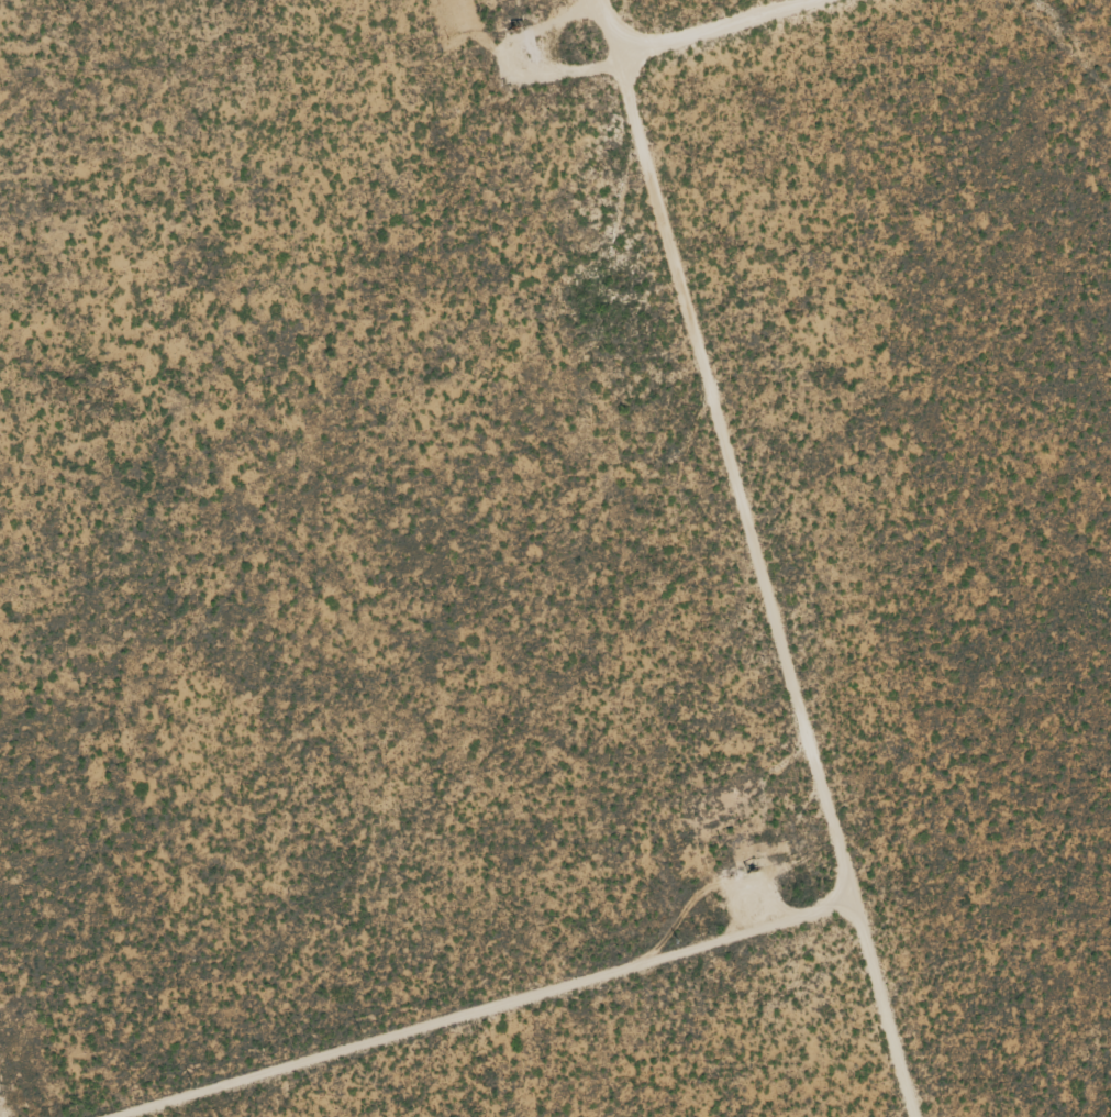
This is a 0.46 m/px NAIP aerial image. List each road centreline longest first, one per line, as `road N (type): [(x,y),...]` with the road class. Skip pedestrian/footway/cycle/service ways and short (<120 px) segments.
road 1 (track): [(625,0),(862,886),(84,1116)]
road 2 (track): [(638,48),(806,0)]

